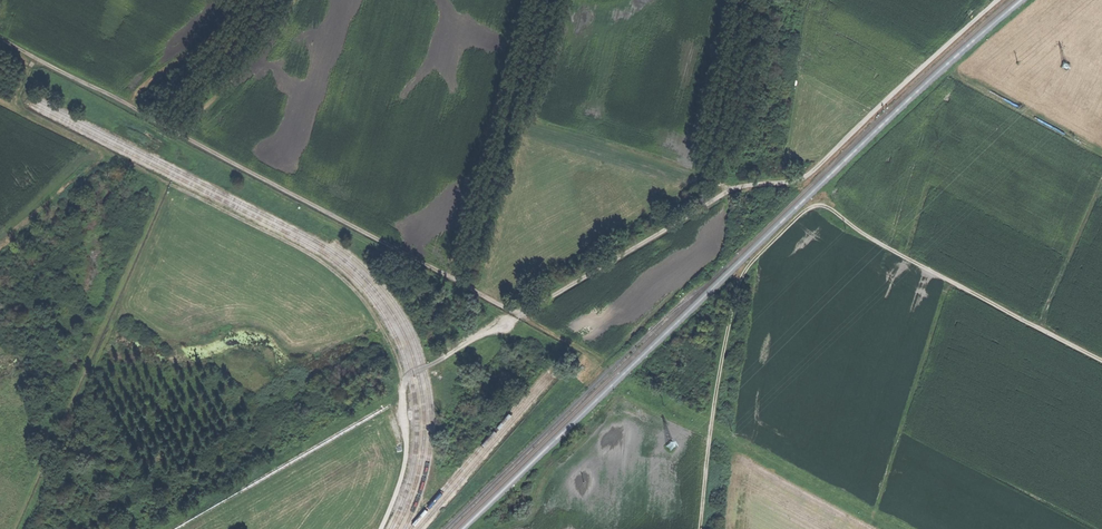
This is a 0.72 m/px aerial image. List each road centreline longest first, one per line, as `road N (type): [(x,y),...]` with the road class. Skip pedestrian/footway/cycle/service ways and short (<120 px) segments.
road 1 (track): [(1101,361),(862,234),(831,209),(812,207),(754,259),(737,290),(700,528)]
road 2 (track): [(518,315),(0,40)]
road 3 (track): [(998,0),(805,177),(732,190),(518,315)]
road 4 (track): [(518,315),(406,377),(406,464),(381,528)]
road 5 (track): [(1039,328),(1101,181)]

